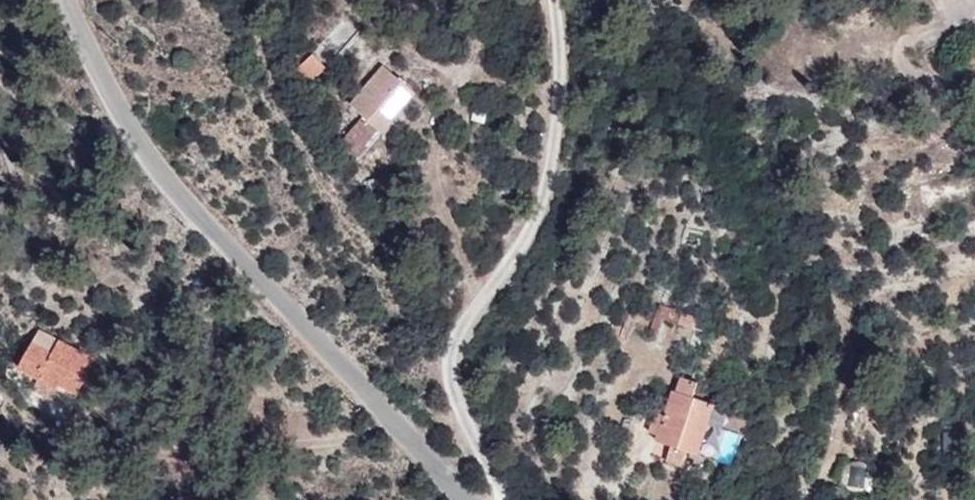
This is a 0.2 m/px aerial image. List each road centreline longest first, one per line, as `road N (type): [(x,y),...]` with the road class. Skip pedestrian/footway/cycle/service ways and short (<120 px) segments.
road 1 (unclassified): [(68,0),(133,123),(210,223),(469,499)]
road 2 (unclassified): [(504,499),(454,392),(451,362),(538,213),(559,108),(555,0)]

